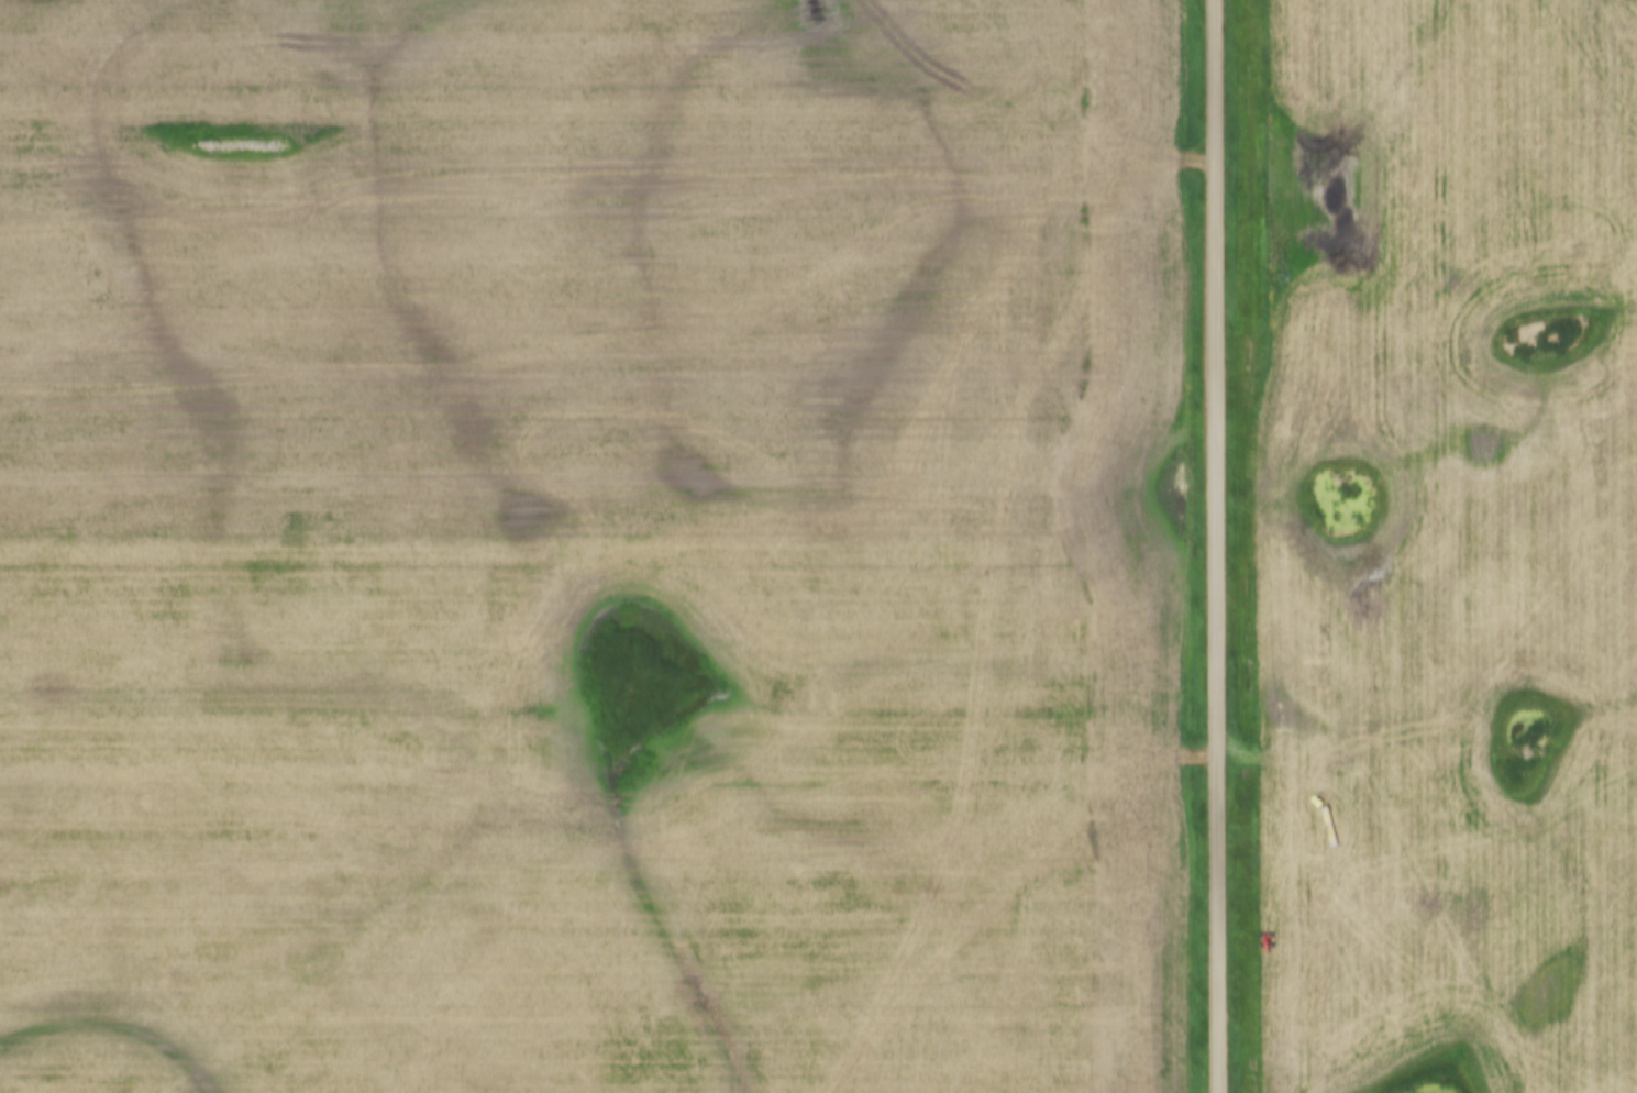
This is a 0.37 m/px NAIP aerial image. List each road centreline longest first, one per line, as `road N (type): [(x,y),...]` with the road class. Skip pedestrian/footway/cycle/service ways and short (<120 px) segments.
road 1 (residential): [(1219,1092),(1214,0)]

